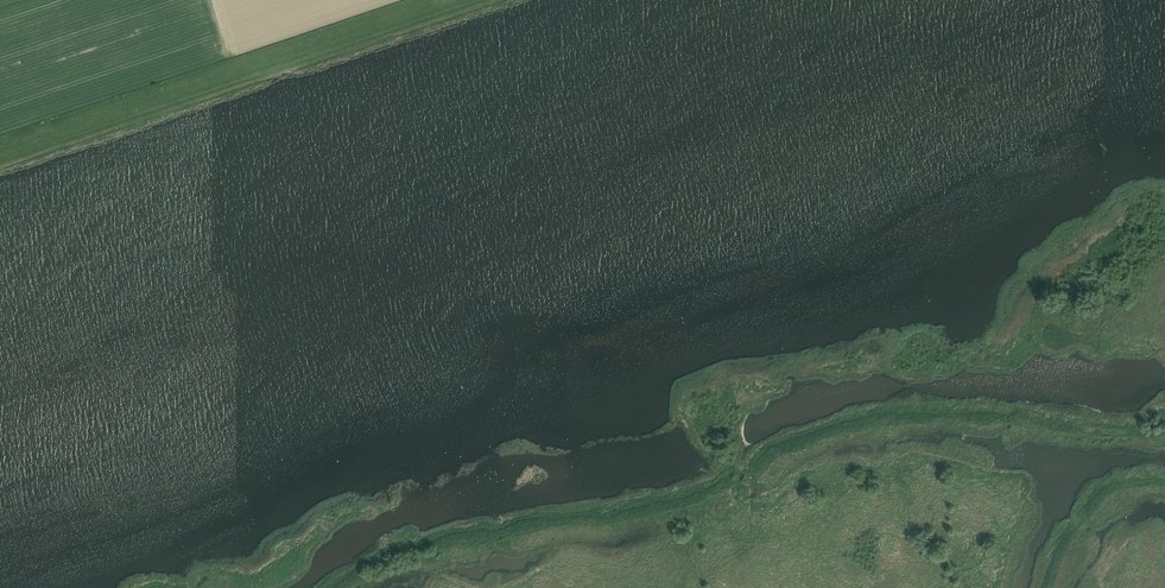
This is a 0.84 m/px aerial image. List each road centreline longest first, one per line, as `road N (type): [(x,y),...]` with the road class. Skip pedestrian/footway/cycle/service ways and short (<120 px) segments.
road 1 (track): [(339,587),(454,539),(687,501),(737,482),(777,450),(858,423),(950,416),(1091,430),(1164,428)]
road 2 (track): [(1164,485),(1103,492),(1072,529),(1045,587)]

